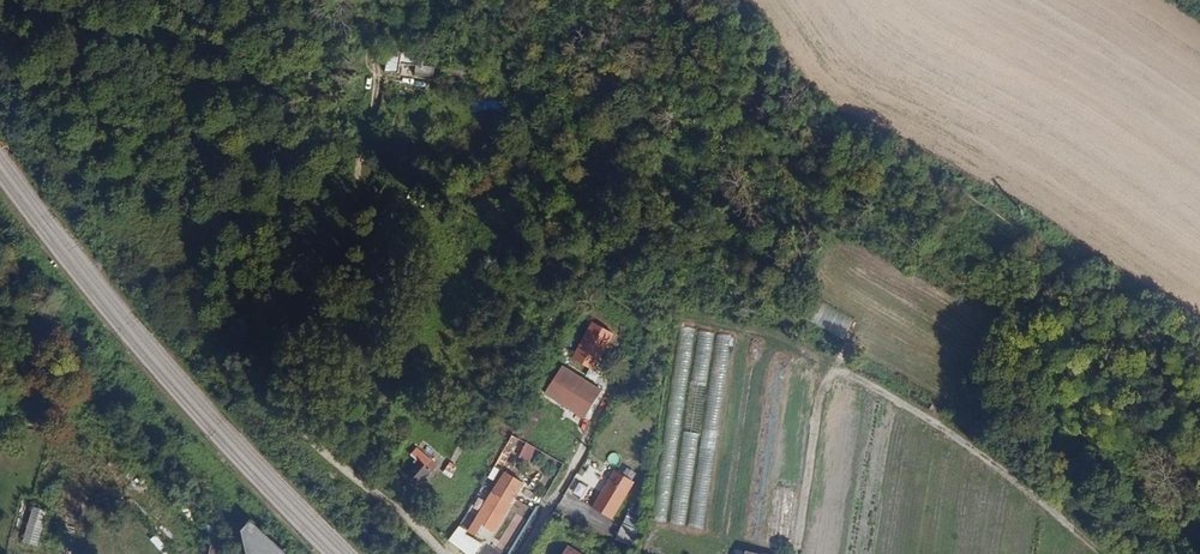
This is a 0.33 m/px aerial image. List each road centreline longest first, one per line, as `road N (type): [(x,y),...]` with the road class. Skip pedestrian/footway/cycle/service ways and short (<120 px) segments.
road 1 (track): [(358,163),(450,197),(637,310),(792,337),(991,460),(1113,553)]
road 2 (track): [(377,52),(350,235),(280,391),(291,420),(443,553)]
road 3 (track): [(524,553),(657,314)]
road 4 (track): [(801,553),(827,380),(843,367)]

